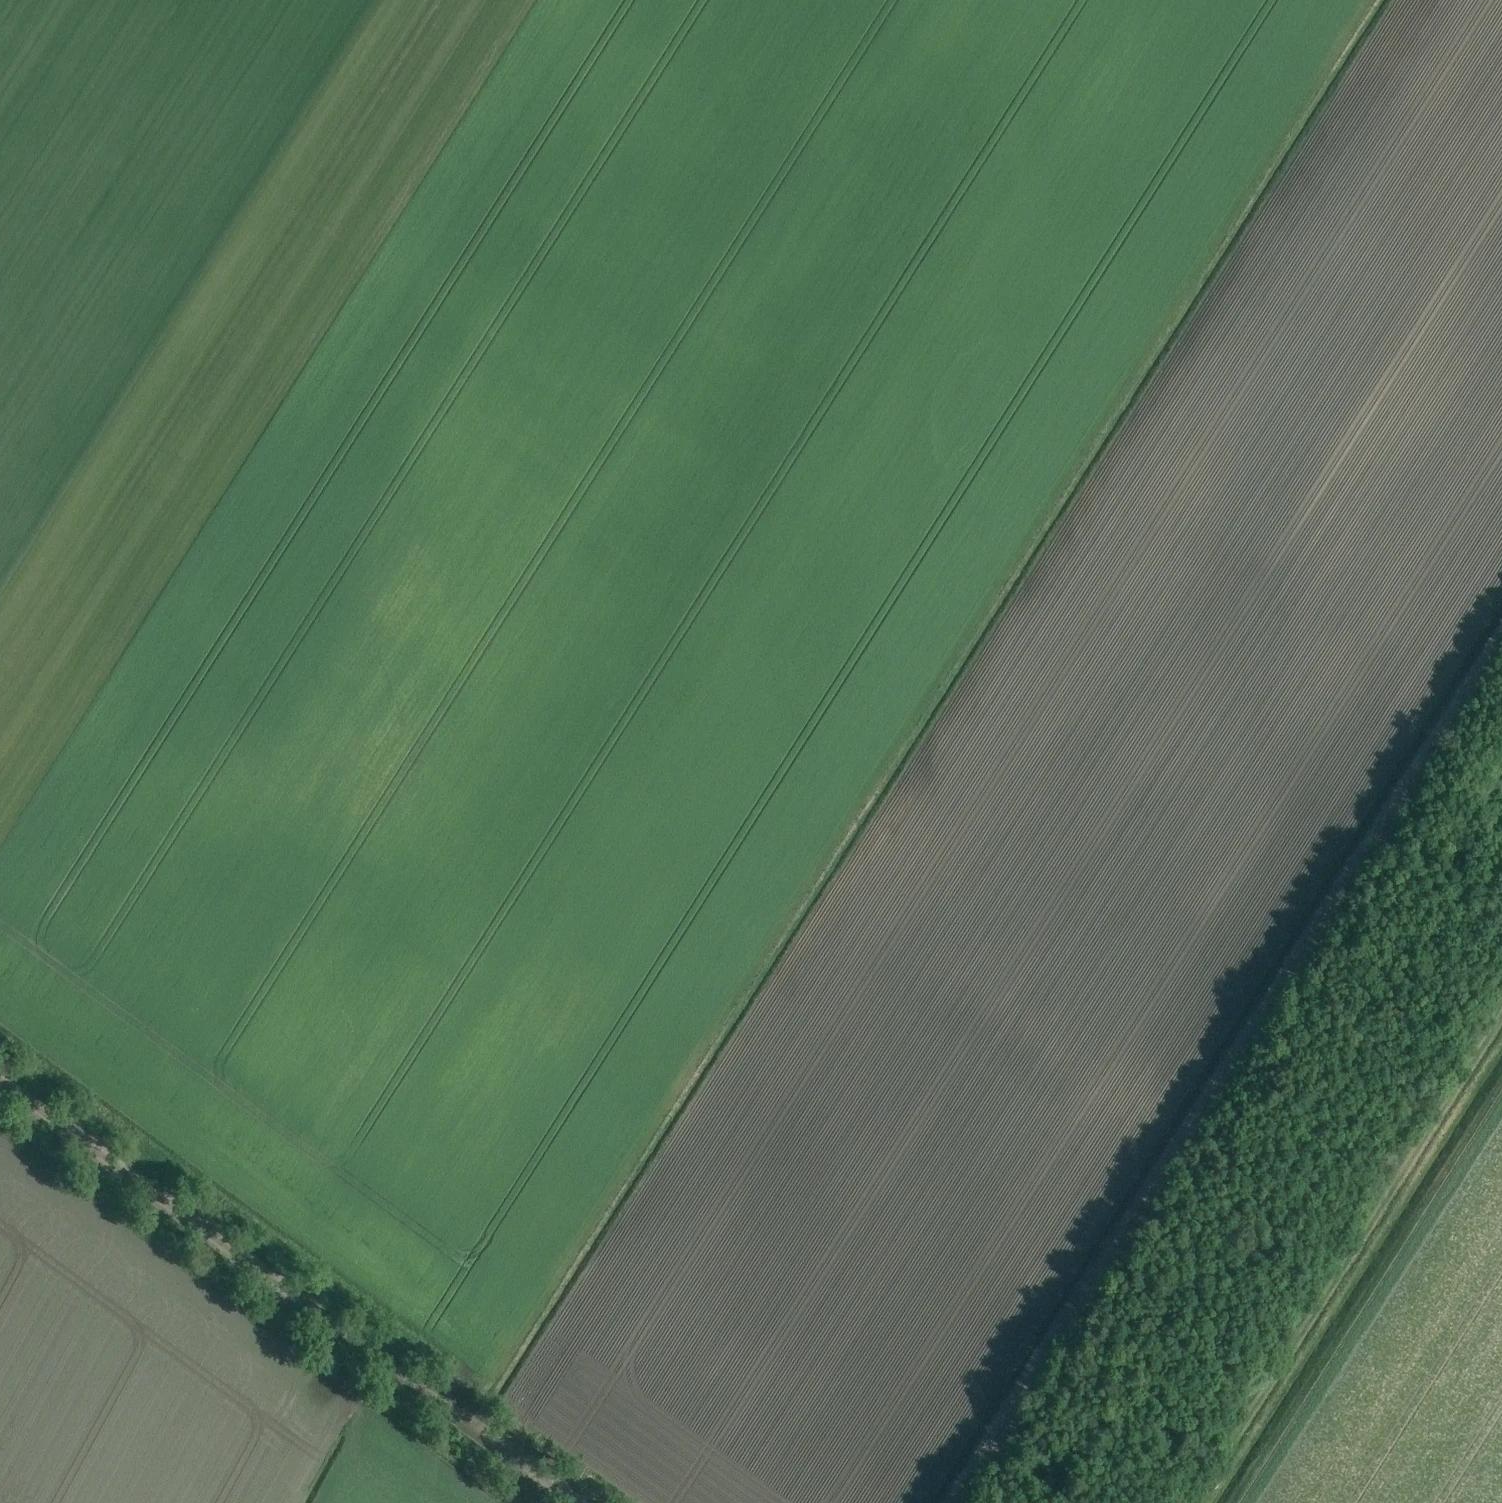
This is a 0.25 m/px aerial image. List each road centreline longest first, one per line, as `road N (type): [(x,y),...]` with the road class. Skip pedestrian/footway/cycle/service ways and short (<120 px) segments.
road 1 (track): [(952,1502),(1501,638)]
road 2 (track): [(0,1083),(574,1502)]

